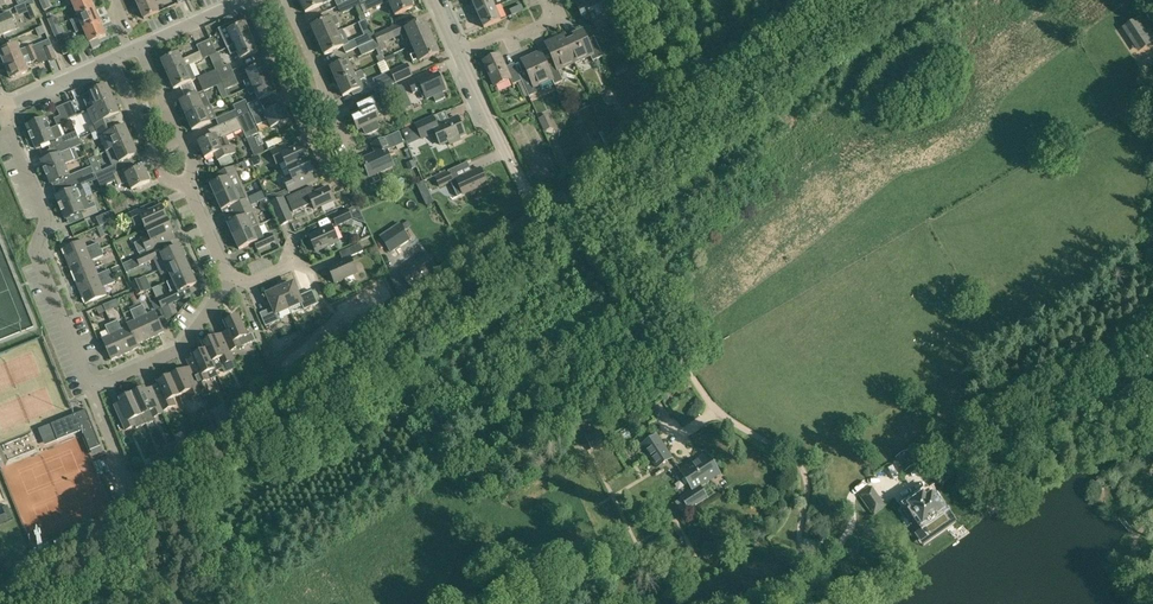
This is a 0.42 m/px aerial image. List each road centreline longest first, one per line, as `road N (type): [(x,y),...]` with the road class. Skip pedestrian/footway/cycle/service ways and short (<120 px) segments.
road 1 (track): [(1,603),(530,216),(529,197)]
road 2 (track): [(576,203),(703,393),(804,468),(800,603)]
road 3 (track): [(1152,355),(937,464)]
road 4 (residential): [(92,389),(173,353),(233,285)]
road 5 (residential): [(334,109),(305,121),(250,0)]
road 6 (residential): [(185,183),(160,177),(109,61)]
road 7 (residential): [(34,250),(45,217),(0,110)]
road 8 (residential): [(34,250),(92,389)]
road 9 (residential): [(142,47),(195,161),(185,183)]
road 10 (residential): [(233,285),(289,261),(301,265),(330,313)]
road 11 (residential): [(457,54),(553,19),(544,0)]

